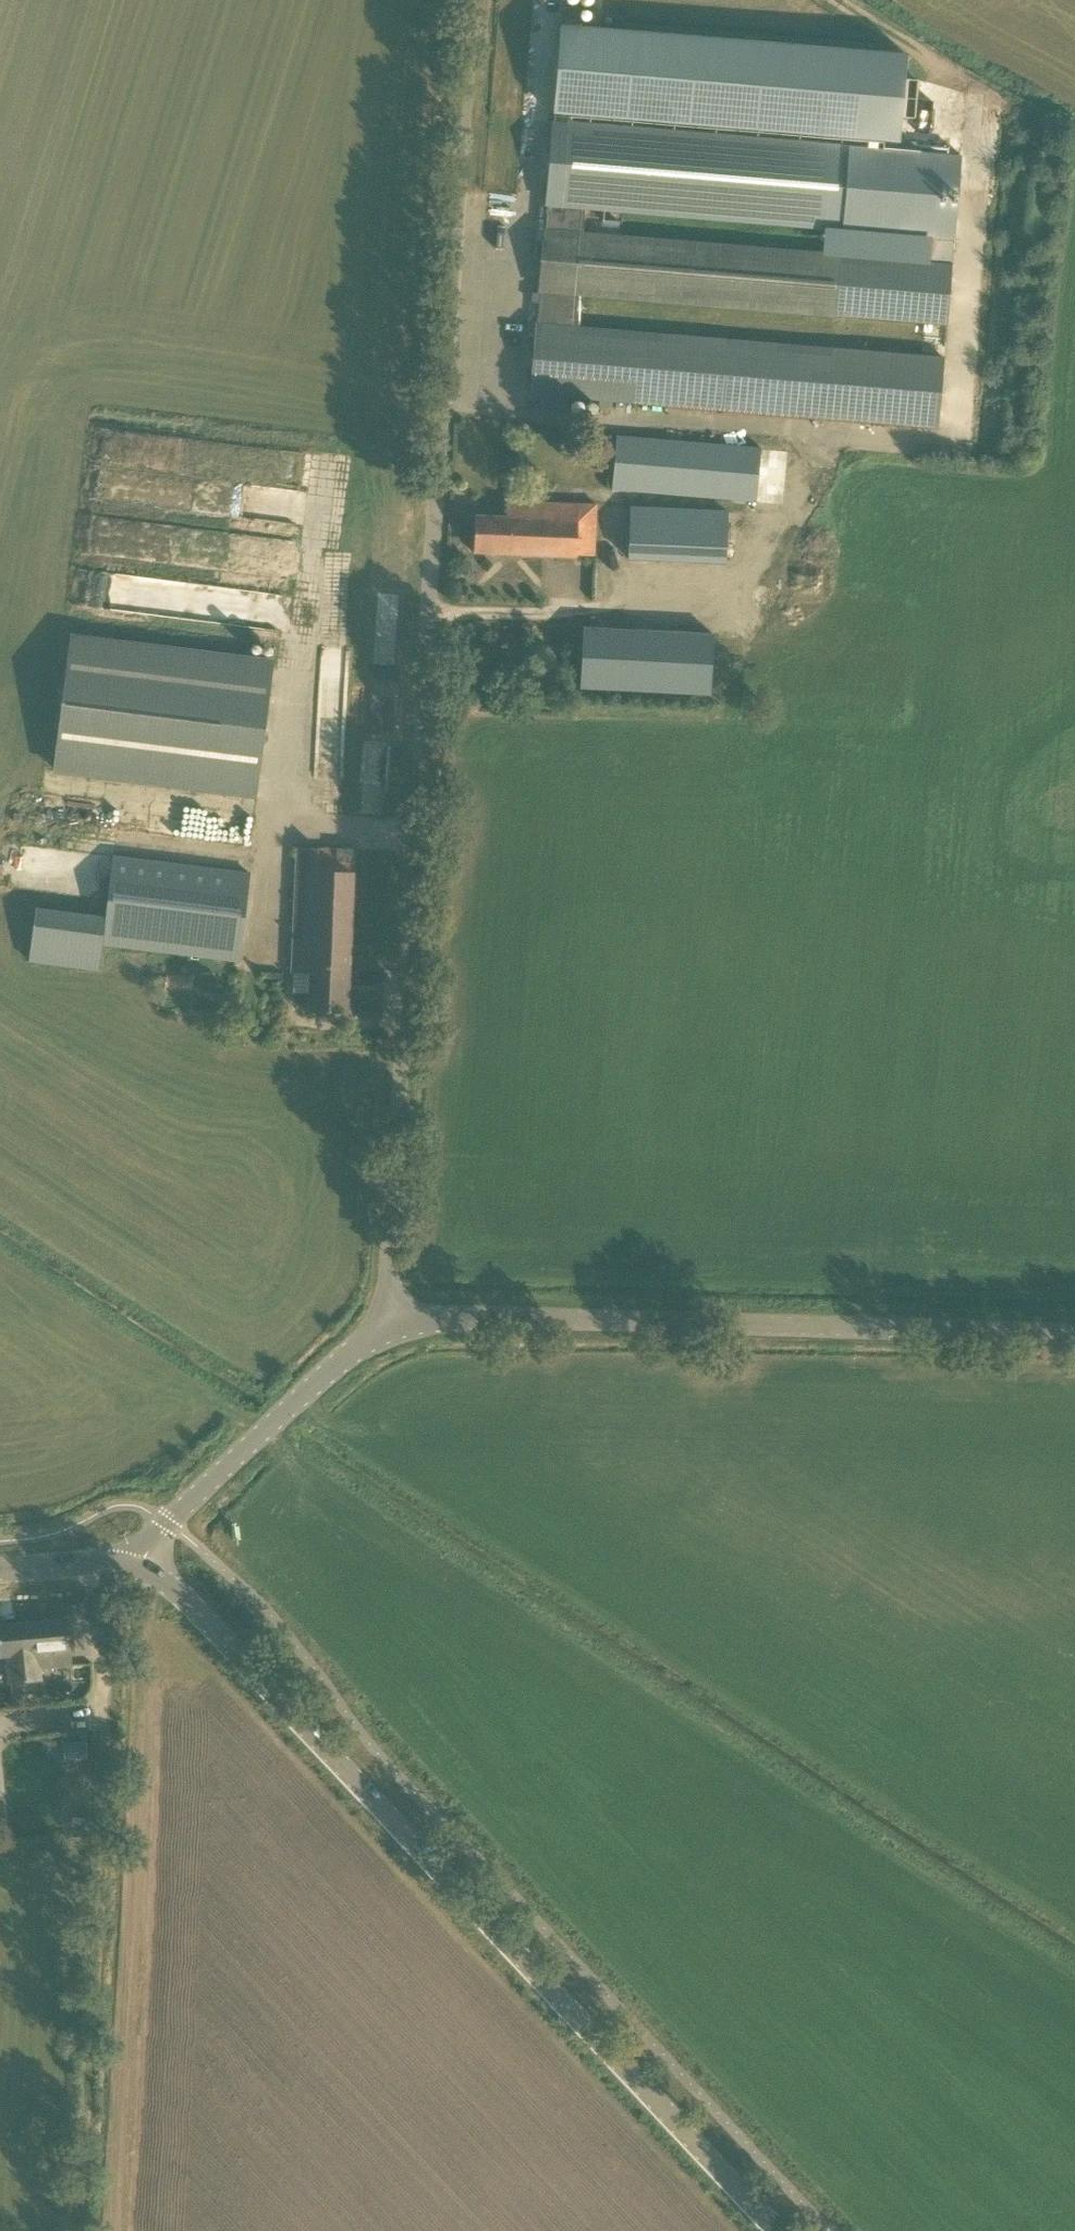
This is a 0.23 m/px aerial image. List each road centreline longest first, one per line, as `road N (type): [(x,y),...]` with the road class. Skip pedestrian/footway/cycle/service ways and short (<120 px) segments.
road 1 (unclassified): [(383,1326),(470,0)]
road 2 (tertiary): [(777,2230),(198,1611),(128,1562)]
road 3 (tertiary): [(1074,1331),(469,1312),(383,1326)]
road 4 (track): [(80,2230),(107,1753),(102,1585),(128,1562)]
road 5 (tertiary): [(383,1326),(167,1521)]
road 6 (tertiary): [(128,1562),(0,1570)]

